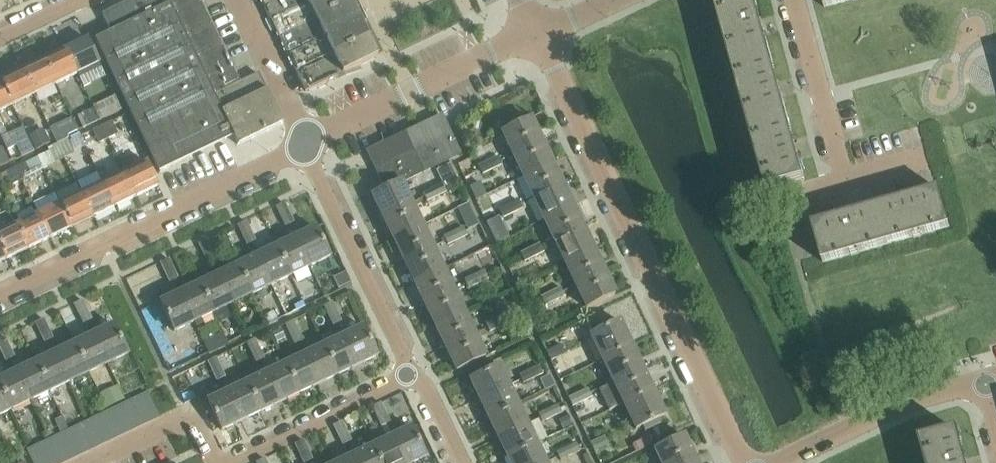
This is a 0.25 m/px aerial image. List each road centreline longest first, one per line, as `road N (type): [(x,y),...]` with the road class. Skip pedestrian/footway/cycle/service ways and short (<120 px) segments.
road 1 (residential): [(742,462),(535,33)]
road 2 (residential): [(0,293),(306,149)]
road 3 (residential): [(306,149),(535,33)]
road 4 (residential): [(907,162),(844,180),(793,0)]
road 5 (residential): [(411,375),(306,149)]
road 6 (residential): [(780,462),(893,409),(979,383)]
road 7 (residential): [(411,375),(235,462)]
road 8 (residential): [(306,149),(237,0)]
road 9 (residential): [(213,462),(192,417),(91,462)]

